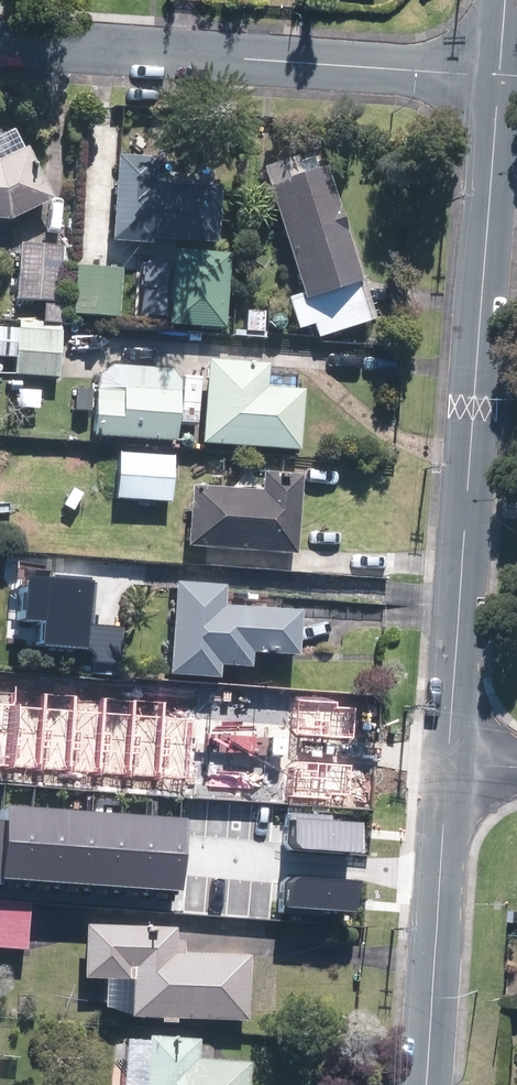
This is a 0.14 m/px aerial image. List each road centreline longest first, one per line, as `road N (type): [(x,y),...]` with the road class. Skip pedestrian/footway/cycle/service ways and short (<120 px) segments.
road 1 (tertiary): [(497,75),(448,763)]
road 2 (residential): [(0,41),(497,75)]
road 3 (tertiary): [(448,763),(426,1084)]

